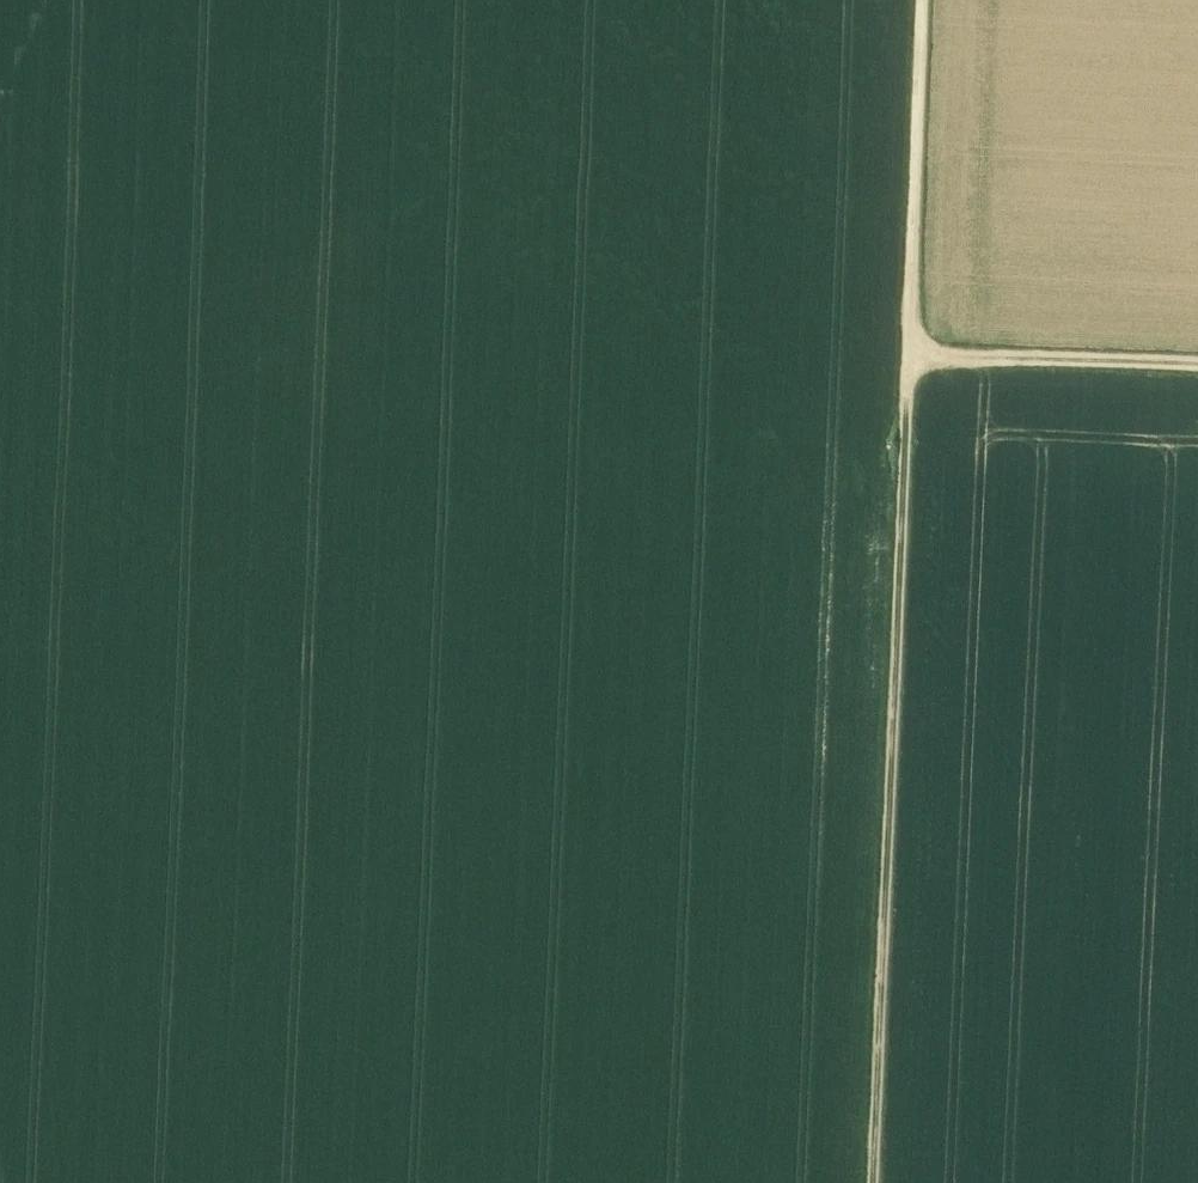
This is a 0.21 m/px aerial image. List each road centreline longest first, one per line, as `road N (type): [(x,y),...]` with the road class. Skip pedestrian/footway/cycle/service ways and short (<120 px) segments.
road 1 (track): [(873,1182),(907,357)]
road 2 (track): [(907,357),(923,0)]
road 3 (track): [(907,357),(1197,370)]

